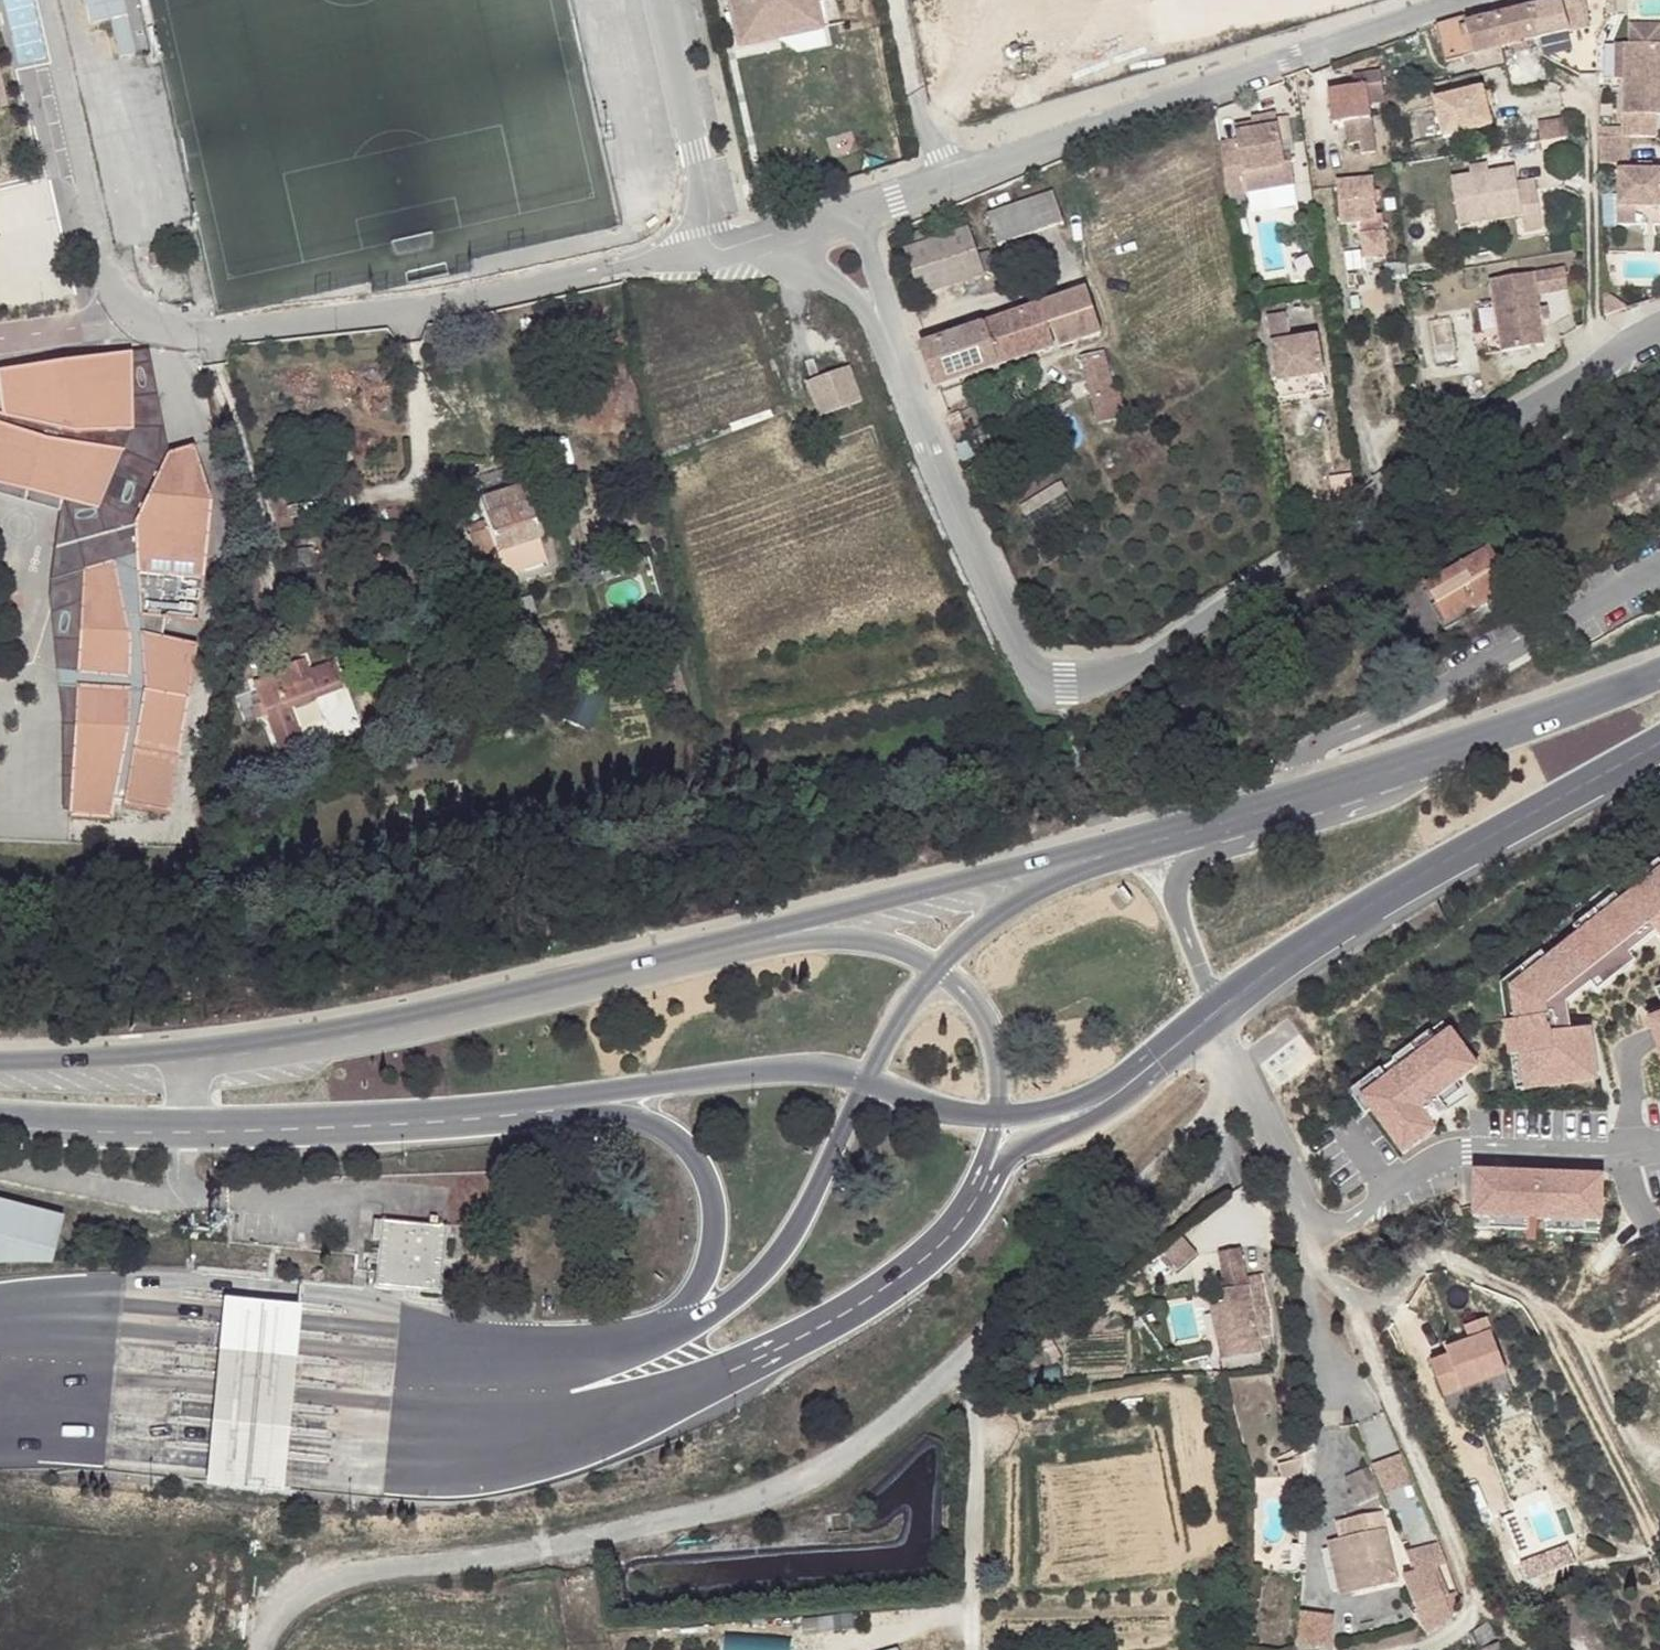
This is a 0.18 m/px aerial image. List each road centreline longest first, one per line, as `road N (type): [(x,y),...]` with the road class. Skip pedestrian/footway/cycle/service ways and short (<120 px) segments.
road 1 (residential): [(889,322),(940,478),(1026,673),(1059,689),(1100,686),(1143,666),(1411,475),(1567,390),(1659,327)]
road 2 (motorway): [(0,1418),(114,1410),(477,1439),(576,1431),(691,1394),(869,1299),(935,1252),(964,1218),(998,1130)]
road 3 (primary): [(1287,794),(455,1005)]
road 4 (residential): [(268,1649),(278,1622),(312,1589),(355,1574),(505,1560),(775,1499),(873,1441),(974,1346)]
road 5 (motorway): [(275,1123),(421,1129),(622,1116),(657,1123),(706,1169),(715,1240),(691,1294),(641,1340)]
road 6 (motorway): [(641,1340),(524,1348),(69,1319),(0,1324)]
road 7 (primary): [(275,1123),(480,1108),(777,1068),(868,1077)]
road 8 (motorway): [(1476,739),(1403,775),(1021,896),(937,966)]
road 9 (primary): [(1215,1016),(1311,944),(1659,742)]
road 10 (unclassified): [(655,259),(479,299),(145,330)]
road 11 (motorway): [(937,966),(872,942),(797,938),(487,1006),(455,1005)]
road 12 (residential): [(1659,1540),(1530,1305),(1437,1269),(1414,1274),(1373,1301),(1340,1287)]
road 13 (primary): [(455,1005),(283,1040),(0,1063)]
road 14 (residential): [(1659,557),(1298,753),(1287,794)]
road 15 (residential): [(1405,1649),(1456,1631),(1471,1606),(1372,1339),(1340,1287)]
road 16 (unclassified): [(1465,0),(1063,137)]
road 17 (residential): [(974,1346),(1223,1110),(1235,1072)]
road 18 (motorway): [(868,1077),(791,1236),(760,1277),(692,1326),(641,1340)]
road 19 (unclassified): [(54,0),(106,259),(145,330)]
road 20 (residential): [(1624,1149),(1467,1150),(1308,1233)]
road 21 (residential): [(1063,137),(1148,394),(1152,451)]
road 22 (residential): [(974,1346),(975,1649)]
road 23 (primary): [(0,1110),(179,1125),(275,1123)]
road 24 (primary): [(998,1130),(1032,1140),(1066,1135),(1111,1109),(1215,1016)]
road 25 (primary): [(1476,739),(1287,794)]
road 26 (primary): [(1659,674),(1476,739)]
road 27 (motorway): [(998,1130),(993,1030),(975,998),(937,966)]
road 28 (residential): [(951,174),(918,109),(895,0)]
road 29 (residential): [(1308,1233),(1270,1125),(1235,1072)]
road 30 (residential): [(1342,1386),(1313,1291),(1308,1233)]
road 31 (unclassified): [(710,147),(667,0)]
road 32 (unclassified): [(759,249),(889,322)]
road 33 (primary): [(868,1077),(998,1130)]
road 34 (motorway): [(937,966),(868,1077)]
road 35 (unclassified): [(710,147),(701,197),(655,259)]

